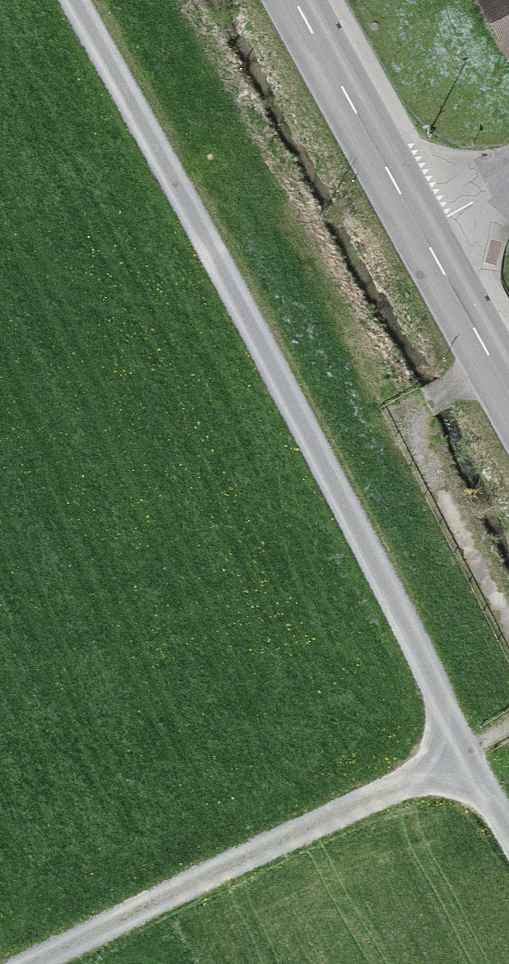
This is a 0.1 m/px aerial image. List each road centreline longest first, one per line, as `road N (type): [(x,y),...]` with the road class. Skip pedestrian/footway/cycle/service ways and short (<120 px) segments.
road 1 (unclassified): [(65,0),(508,830)]
road 2 (track): [(22,963),(465,749)]
road 3 (track): [(493,371),(415,422),(508,606)]
road 4 (secondary): [(290,0),(422,239)]
road 5 (secondary): [(422,239),(508,401)]

